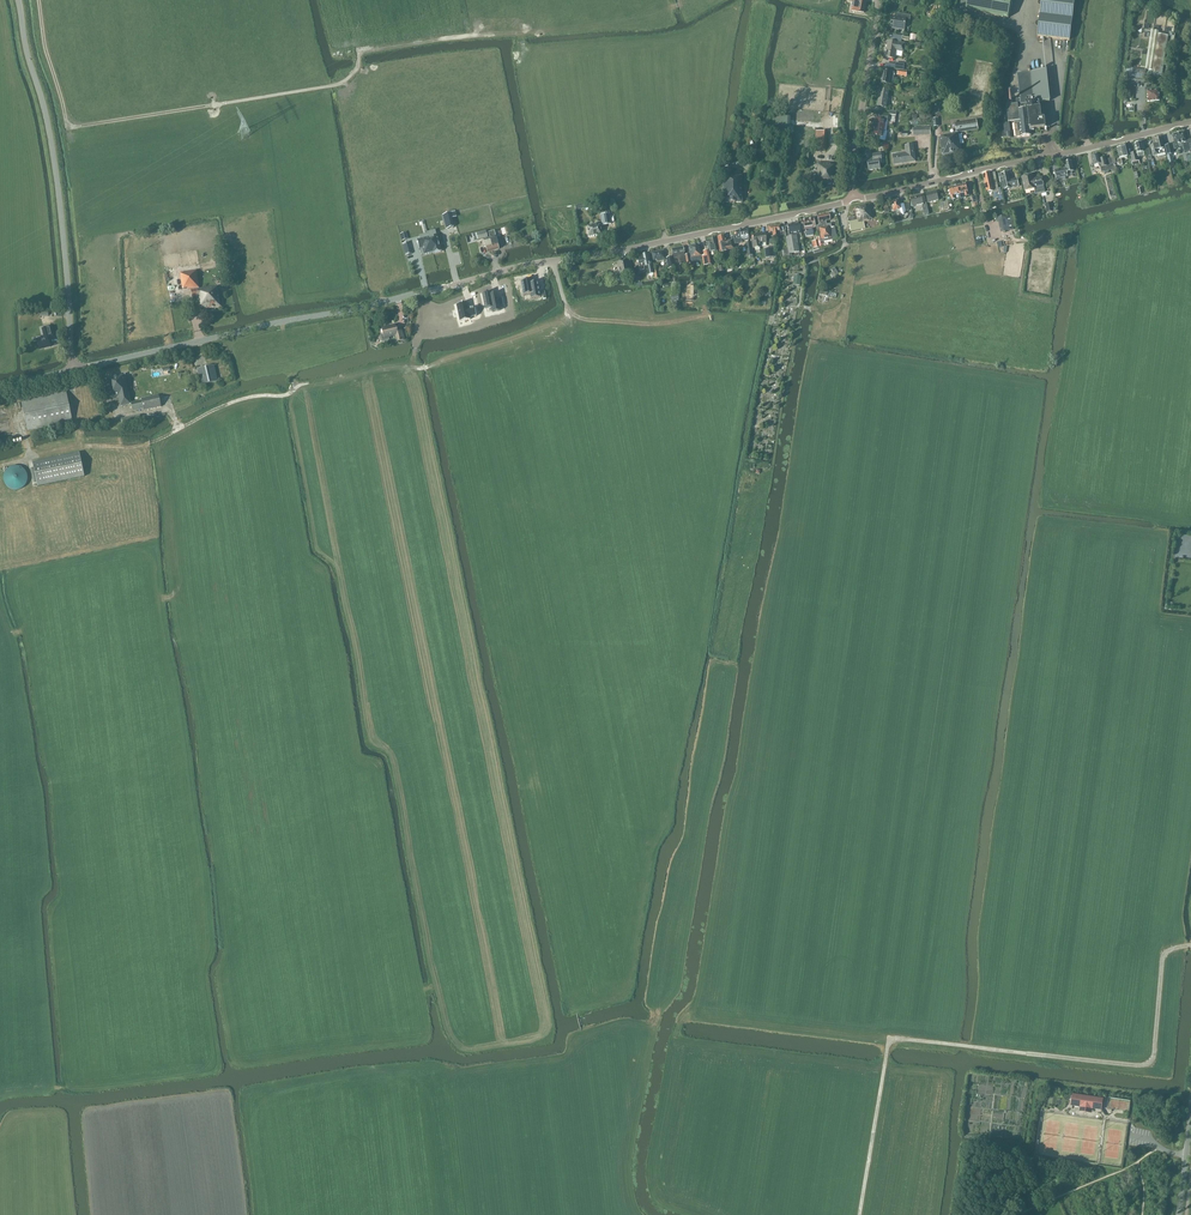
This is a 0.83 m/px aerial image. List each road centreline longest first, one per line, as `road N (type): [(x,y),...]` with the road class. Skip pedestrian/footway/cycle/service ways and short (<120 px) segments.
road 1 (tertiary): [(72,371),(852,199)]
road 2 (track): [(859,1214),(888,1039),(1145,1065),(1154,1056),(1164,952),(1190,946)]
road 3 (tertiary): [(72,371),(57,173),(19,0)]
road 4 (tertiary): [(852,199),(1190,122)]
road 5 (track): [(0,466),(84,446),(145,445),(226,405),(290,395),(309,383)]
road 6 (tertiary): [(852,199),(878,0)]

